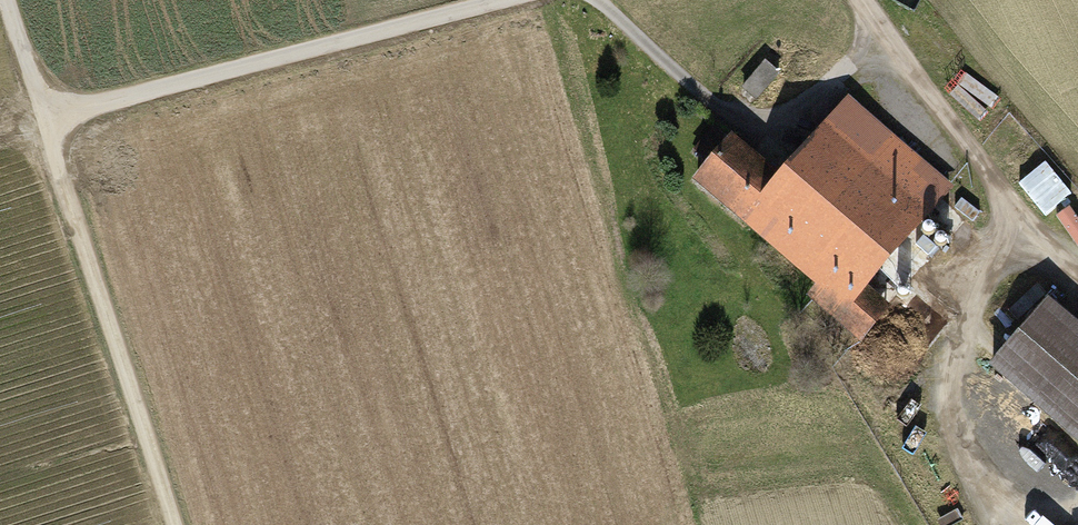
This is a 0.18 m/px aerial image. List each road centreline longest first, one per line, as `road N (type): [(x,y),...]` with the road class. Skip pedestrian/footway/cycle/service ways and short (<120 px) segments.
road 1 (track): [(47,119),(494,0)]
road 2 (track): [(175,524),(47,119)]
road 3 (track): [(1077,281),(858,0)]
road 4 (track): [(610,0),(742,122),(773,119),(825,82),(877,25)]
road 5 (track): [(47,119),(9,0)]

